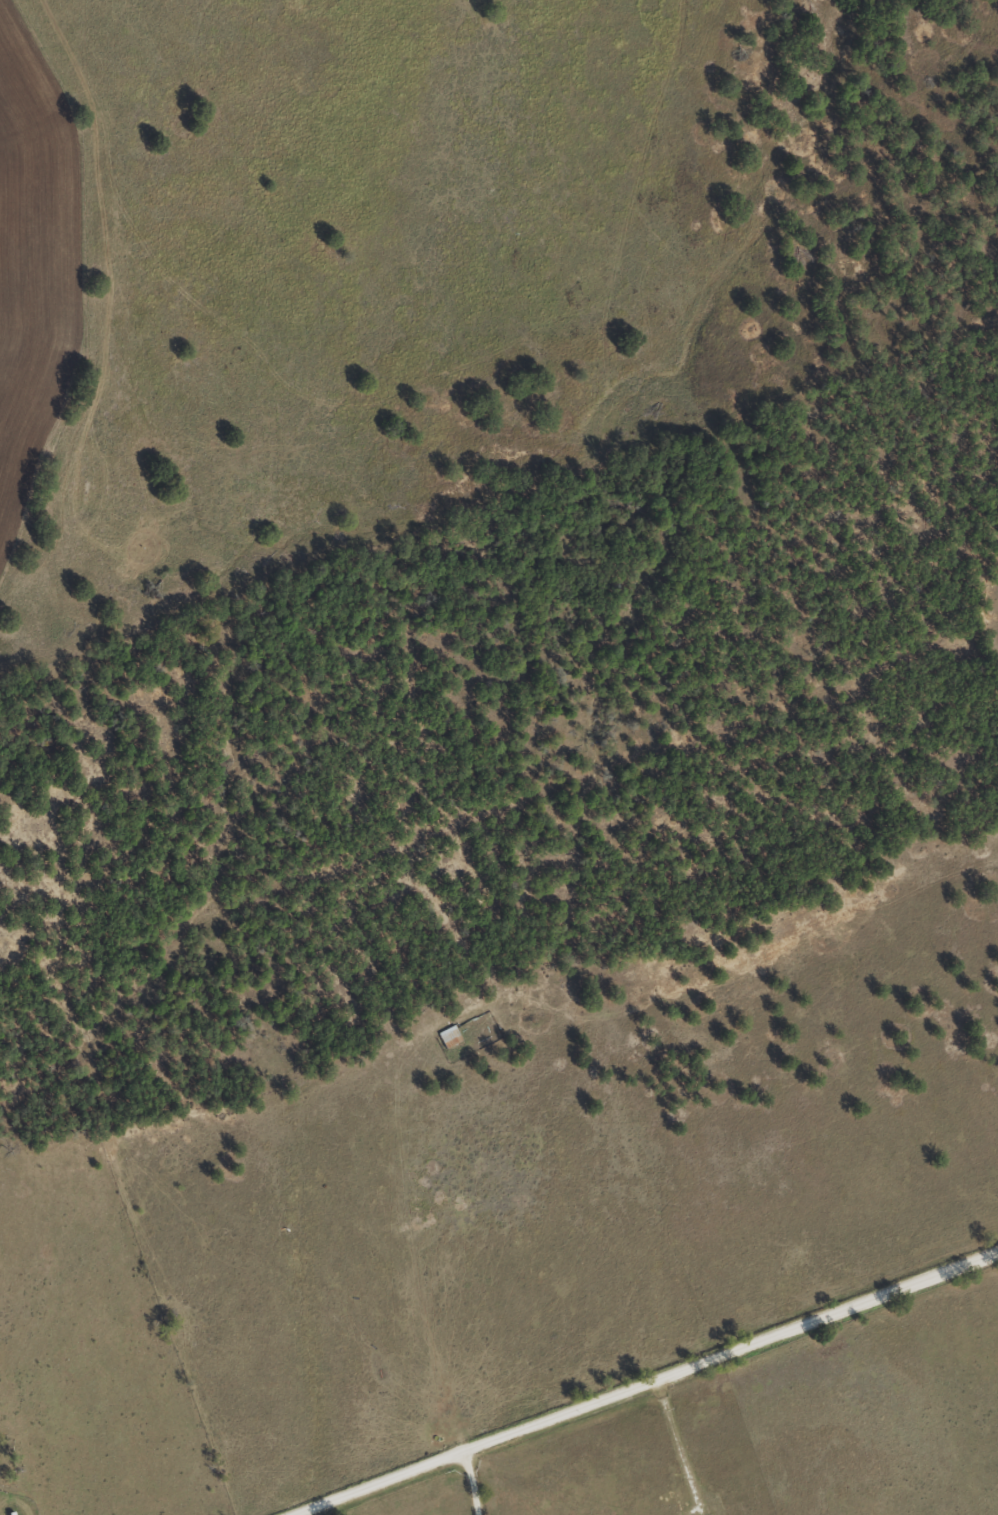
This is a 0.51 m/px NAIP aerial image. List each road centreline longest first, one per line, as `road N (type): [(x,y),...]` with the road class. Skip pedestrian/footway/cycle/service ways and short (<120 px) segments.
road 1 (residential): [(268,1514),(754,1336)]
road 2 (residential): [(997,1245),(754,1336)]
road 3 (residential): [(754,1336),(833,1514)]

